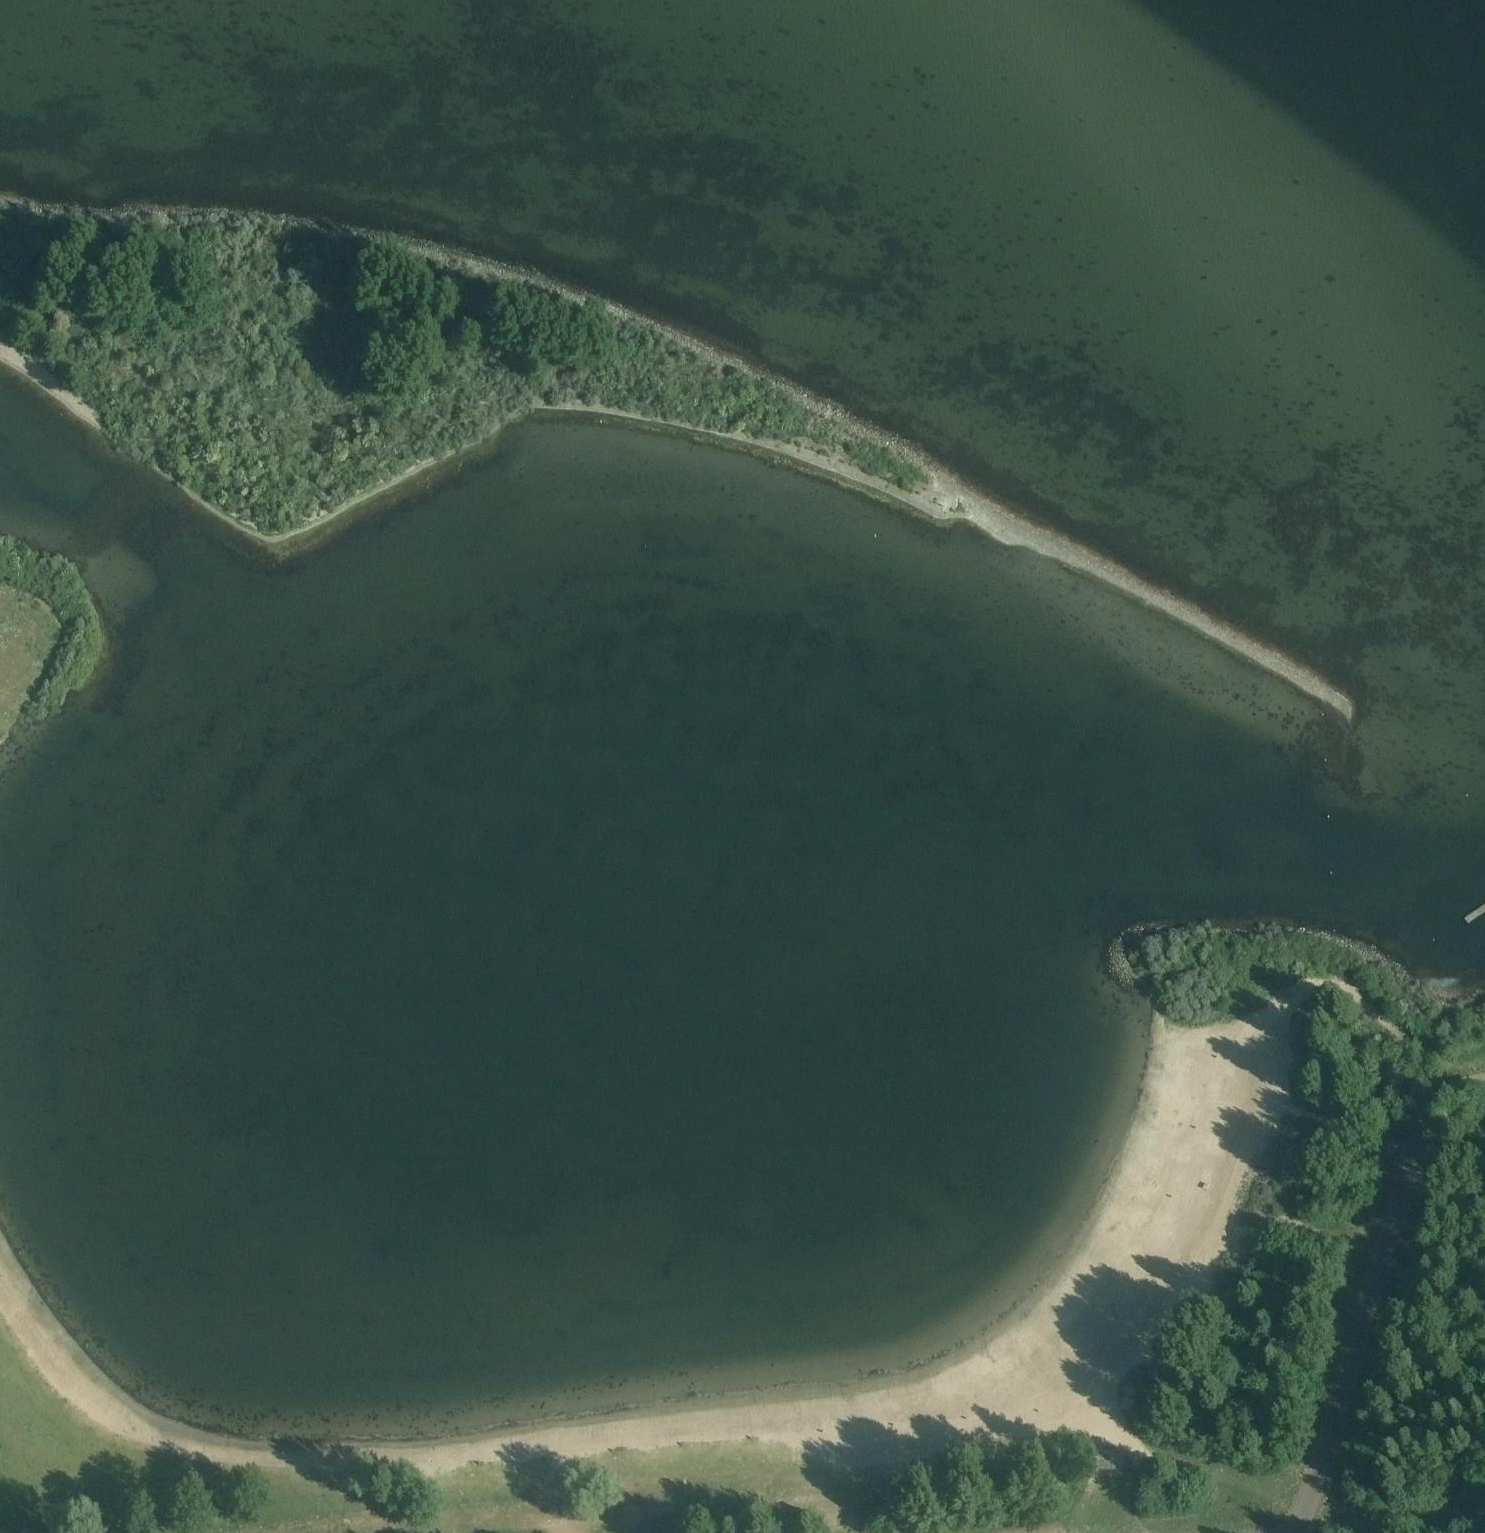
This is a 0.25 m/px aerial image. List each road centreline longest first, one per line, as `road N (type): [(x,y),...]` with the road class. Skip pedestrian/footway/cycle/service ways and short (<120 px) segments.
road 1 (unclassified): [(1288,1532),(1299,1522),(1417,1147),(1436,1107),(1460,1086),(1484,1082)]

